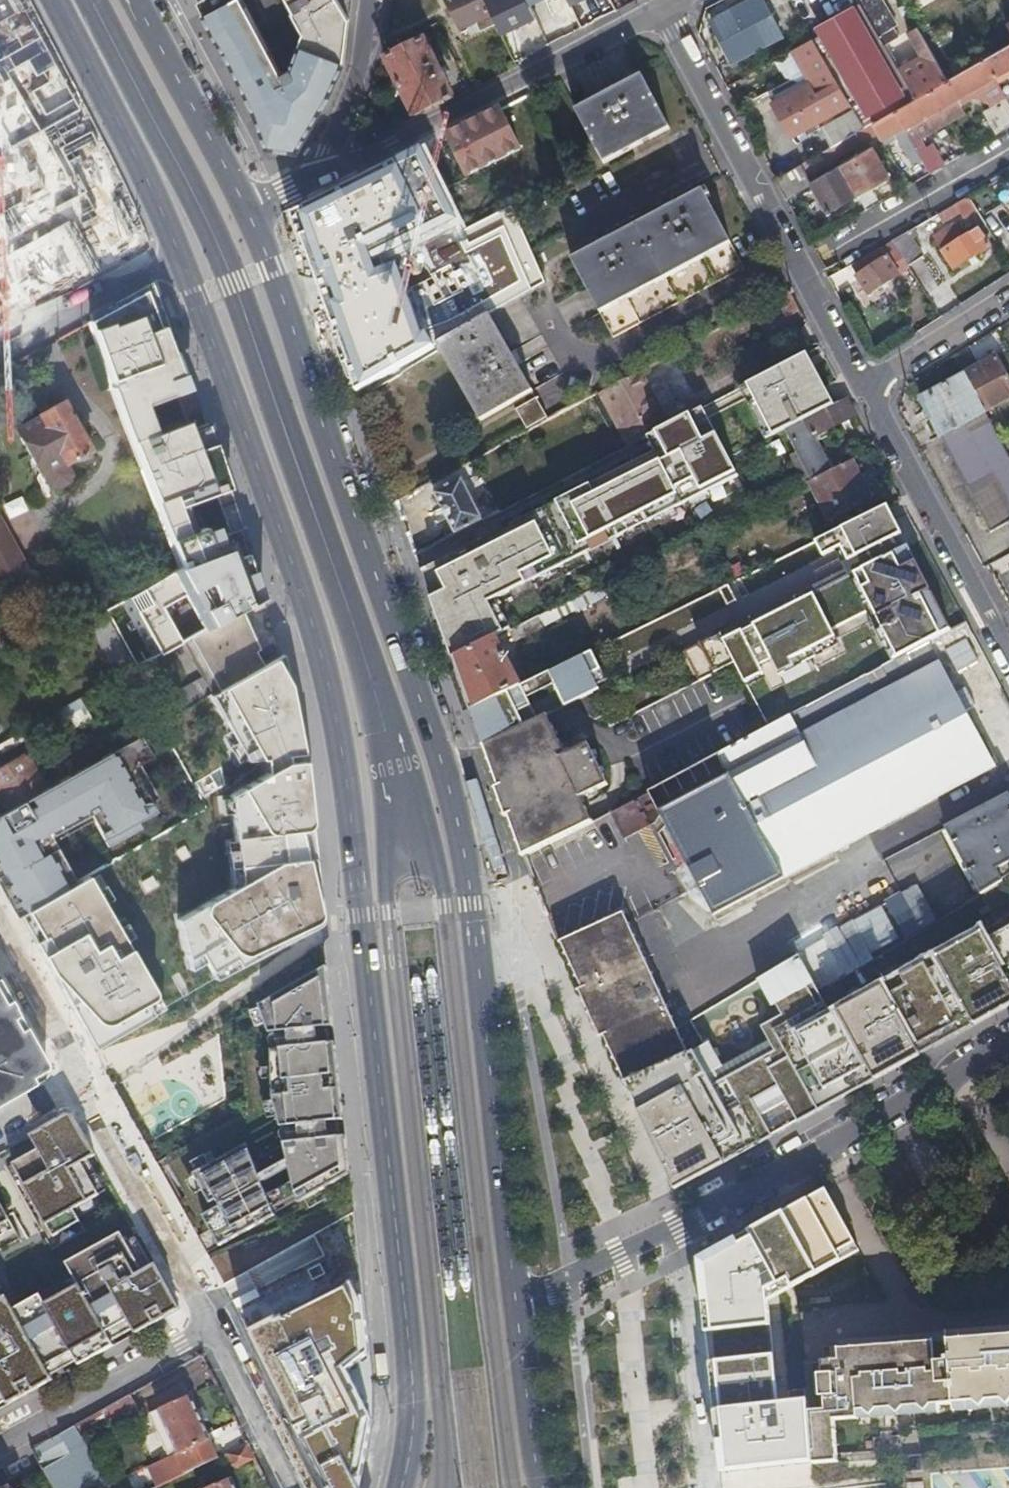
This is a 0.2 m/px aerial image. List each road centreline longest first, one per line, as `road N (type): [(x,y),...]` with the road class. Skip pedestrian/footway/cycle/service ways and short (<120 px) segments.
road 1 (primary): [(177,256),(295,570),(340,740),(410,1367),(413,1428),(401,1487)]
road 2 (primary): [(517,1306),(466,861),(250,213)]
road 3 (residential): [(1008,1041),(827,1152),(517,1306)]
road 4 (residential): [(326,176),(660,5)]
road 5 (residential): [(660,5),(804,275)]
road 6 (residential): [(864,389),(1008,659)]
road 7 (residential): [(79,1074),(211,1327)]
road 8 (primary): [(52,0),(177,256)]
road 9 (primary): [(250,213),(134,0)]
road 10 (residential): [(211,1327),(0,1443)]
road 11 (residential): [(1008,162),(804,275)]
road 12 (residential): [(177,256),(0,352)]
road 13 (primary): [(547,1487),(517,1306)]
road 14 (residential): [(211,1327),(299,1487)]
road 15 (residential): [(372,0),(326,176)]
road 16 (residential): [(1008,299),(864,389)]
road 17 (residential): [(0,930),(79,1074)]
road 18 (residential): [(804,275),(864,389)]

